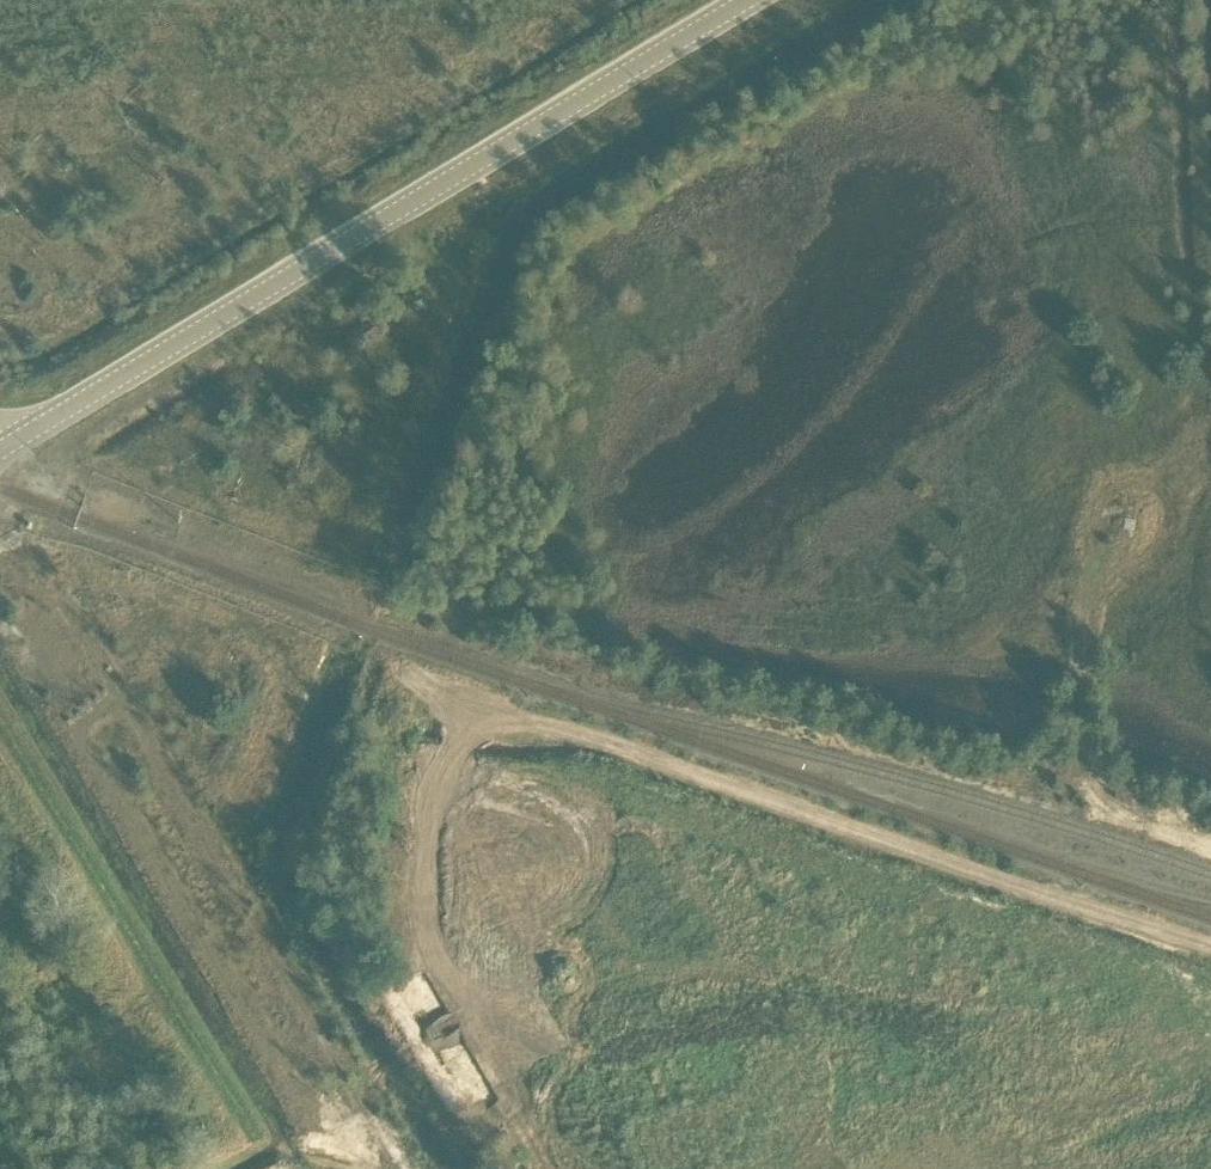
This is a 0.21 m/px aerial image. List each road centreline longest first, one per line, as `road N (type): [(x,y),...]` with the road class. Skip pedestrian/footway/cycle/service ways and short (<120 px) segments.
road 1 (tertiary): [(15,441),(744,0)]
road 2 (track): [(1210,945),(618,743),(487,721)]

